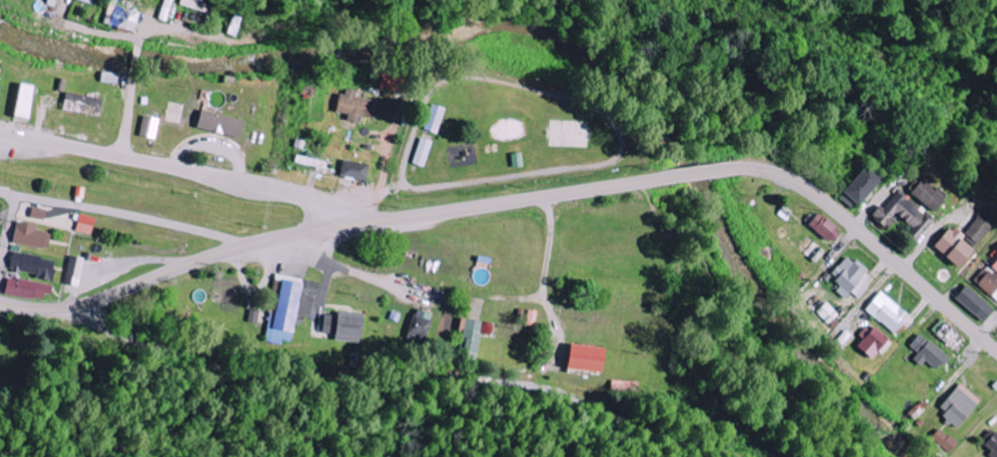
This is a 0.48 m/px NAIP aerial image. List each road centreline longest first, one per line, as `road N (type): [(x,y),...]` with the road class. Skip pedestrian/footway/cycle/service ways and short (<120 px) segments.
road 1 (tertiary): [(0,303),(77,308),(292,234),(758,170),(822,198),(996,351)]
road 2 (residential): [(728,456),(525,385),(467,376),(262,379),(119,336),(84,305)]
road 3 (tertiary): [(362,223),(293,191),(0,135)]
road 4 (residential): [(247,244),(0,191)]
road 5 (residential): [(119,156),(143,34),(165,28),(214,35)]

